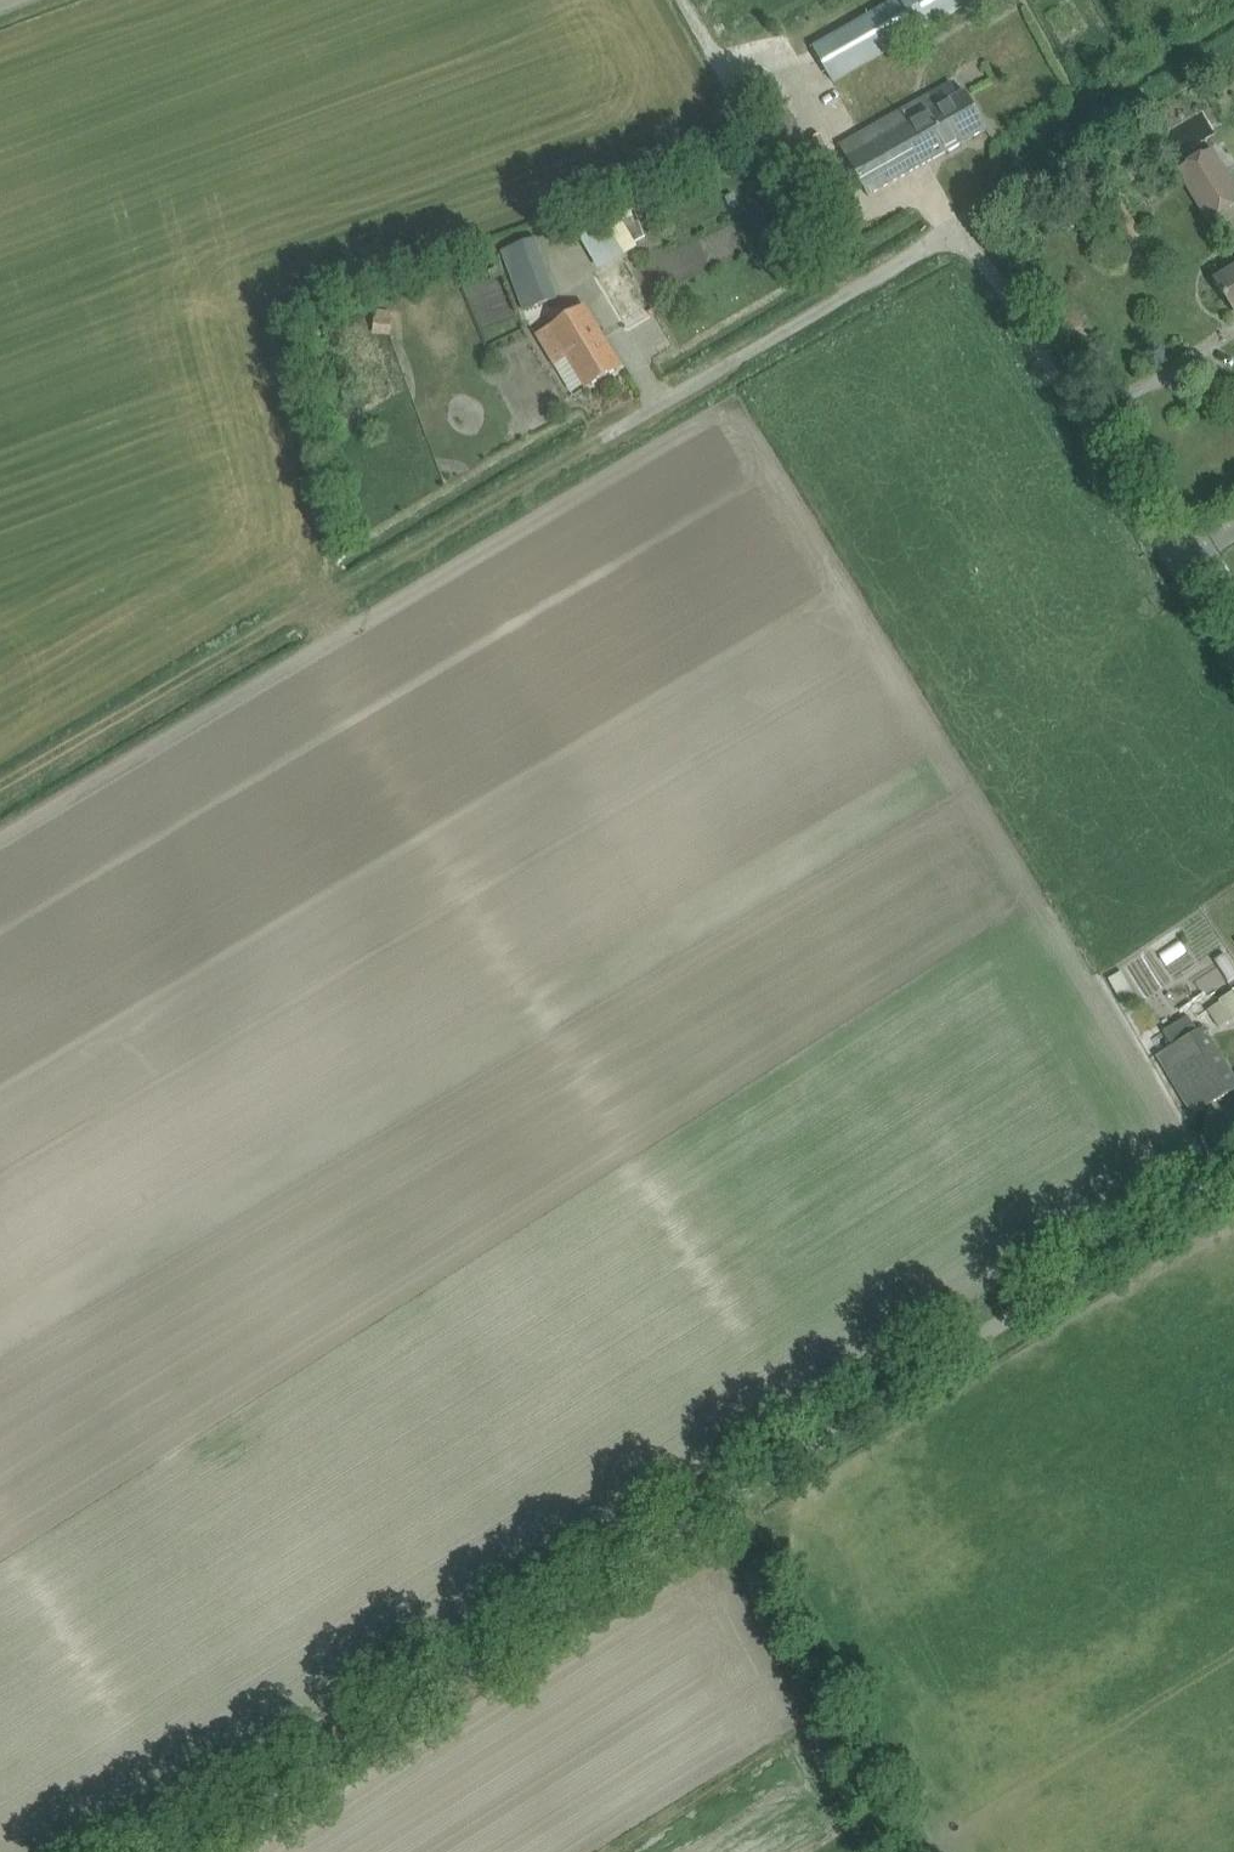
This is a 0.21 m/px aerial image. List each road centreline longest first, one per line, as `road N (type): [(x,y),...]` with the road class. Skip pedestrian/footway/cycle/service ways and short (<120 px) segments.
road 1 (unclassified): [(173,1851),(1233,1177)]
road 2 (unclassified): [(593,440),(962,233),(1233,667)]
road 3 (track): [(593,440),(0,792)]
road 4 (track): [(1233,58),(962,233)]

